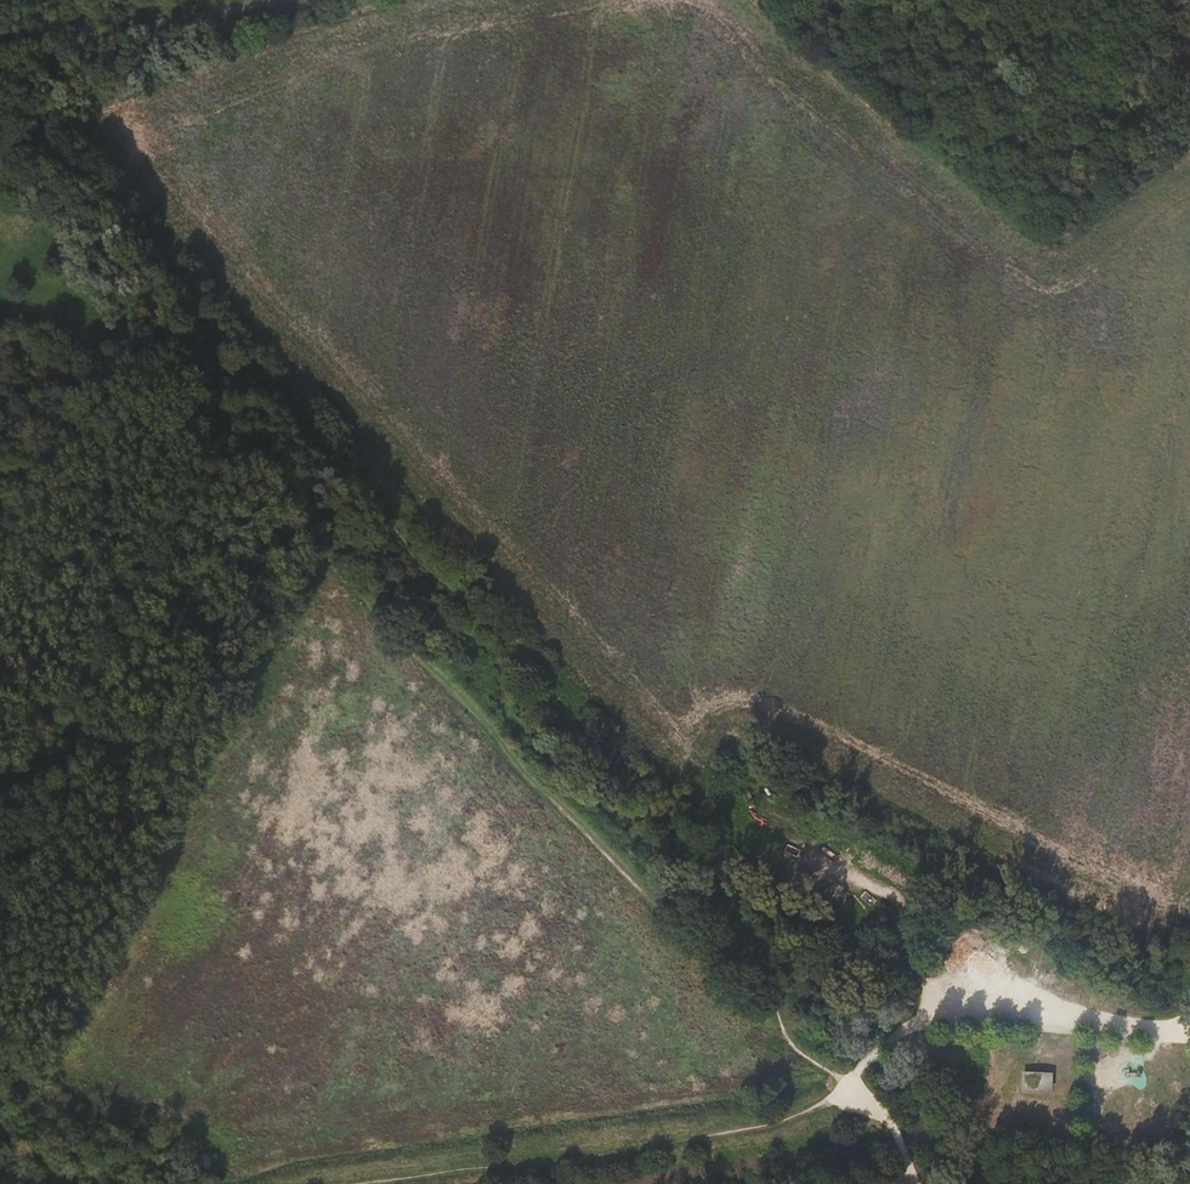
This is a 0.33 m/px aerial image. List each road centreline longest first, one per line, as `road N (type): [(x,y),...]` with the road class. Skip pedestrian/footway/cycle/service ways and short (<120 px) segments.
road 1 (track): [(375,1183),(540,1165),(799,1113),(850,1089)]

